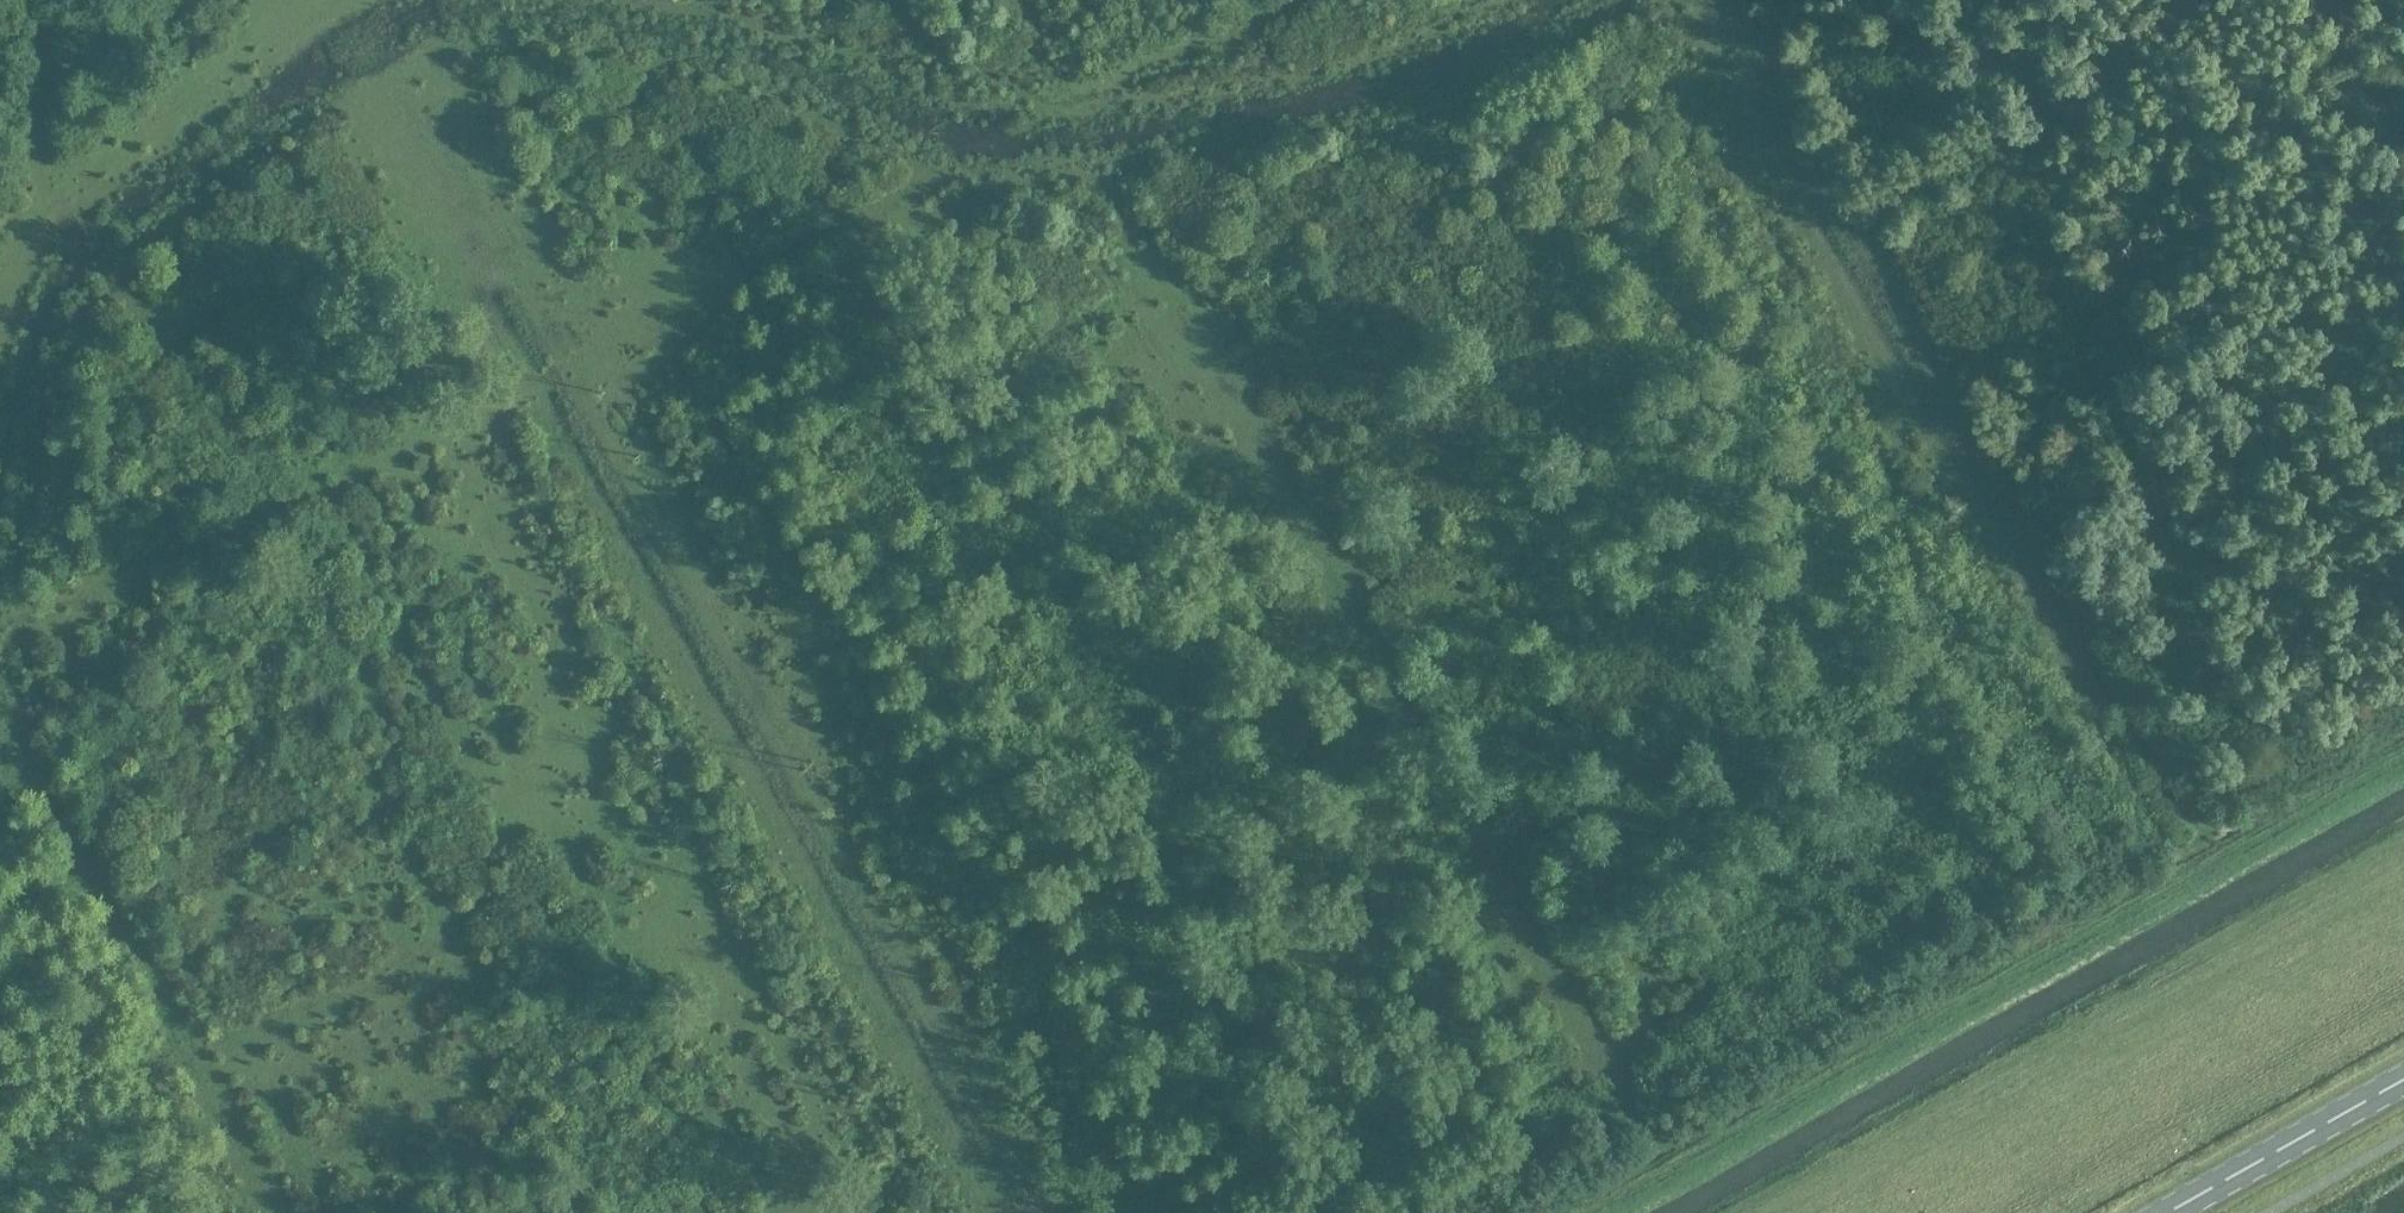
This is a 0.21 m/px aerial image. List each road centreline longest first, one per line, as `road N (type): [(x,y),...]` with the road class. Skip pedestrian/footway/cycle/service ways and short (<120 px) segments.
road 1 (primary): [(2198,1212),(2403,1096)]

